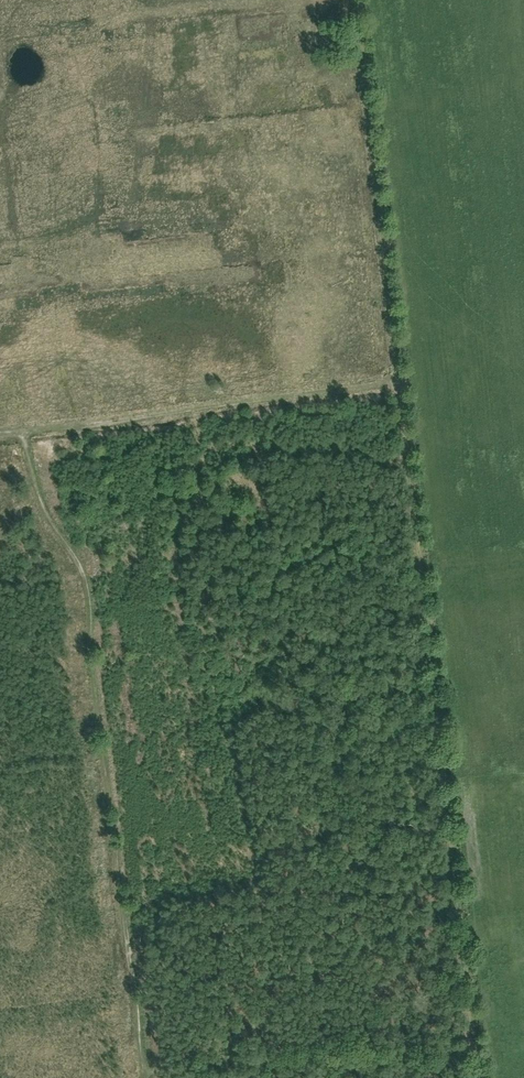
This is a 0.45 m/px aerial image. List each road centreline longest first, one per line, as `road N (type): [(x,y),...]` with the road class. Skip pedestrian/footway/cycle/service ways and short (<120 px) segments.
road 1 (track): [(24,430),(400,376),(477,1049)]
road 2 (track): [(400,376),(359,0)]
road 3 (track): [(400,1055),(144,1073)]

